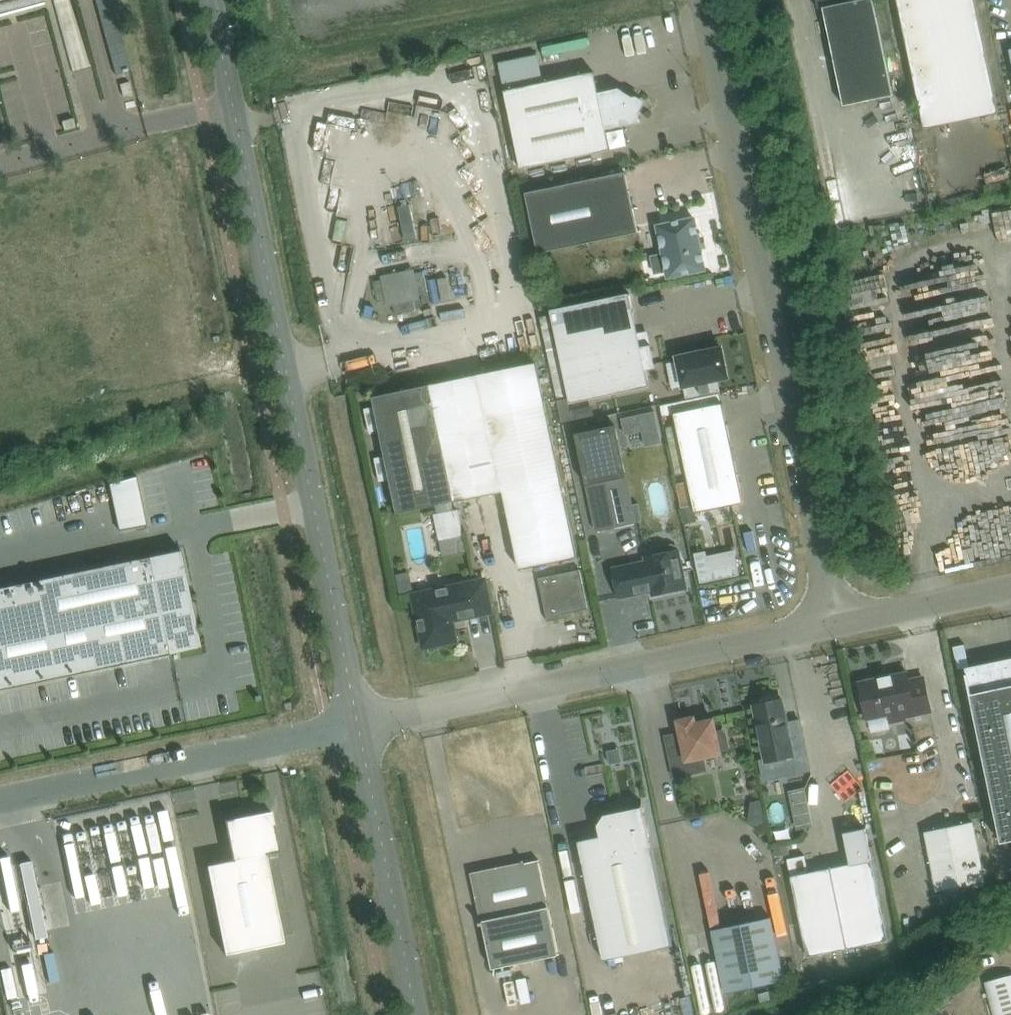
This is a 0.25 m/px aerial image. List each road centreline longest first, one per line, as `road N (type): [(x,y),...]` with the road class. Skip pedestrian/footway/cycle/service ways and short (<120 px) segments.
road 1 (unclassified): [(359,725),(215,0)]
road 2 (unclassified): [(703,0),(832,626)]
road 3 (unclassified): [(359,725),(832,626)]
road 4 (unclassified): [(359,725),(0,802)]
road 5 (unclassified): [(417,1014),(359,725)]
road 6 (unclassified): [(832,626),(1010,588)]

